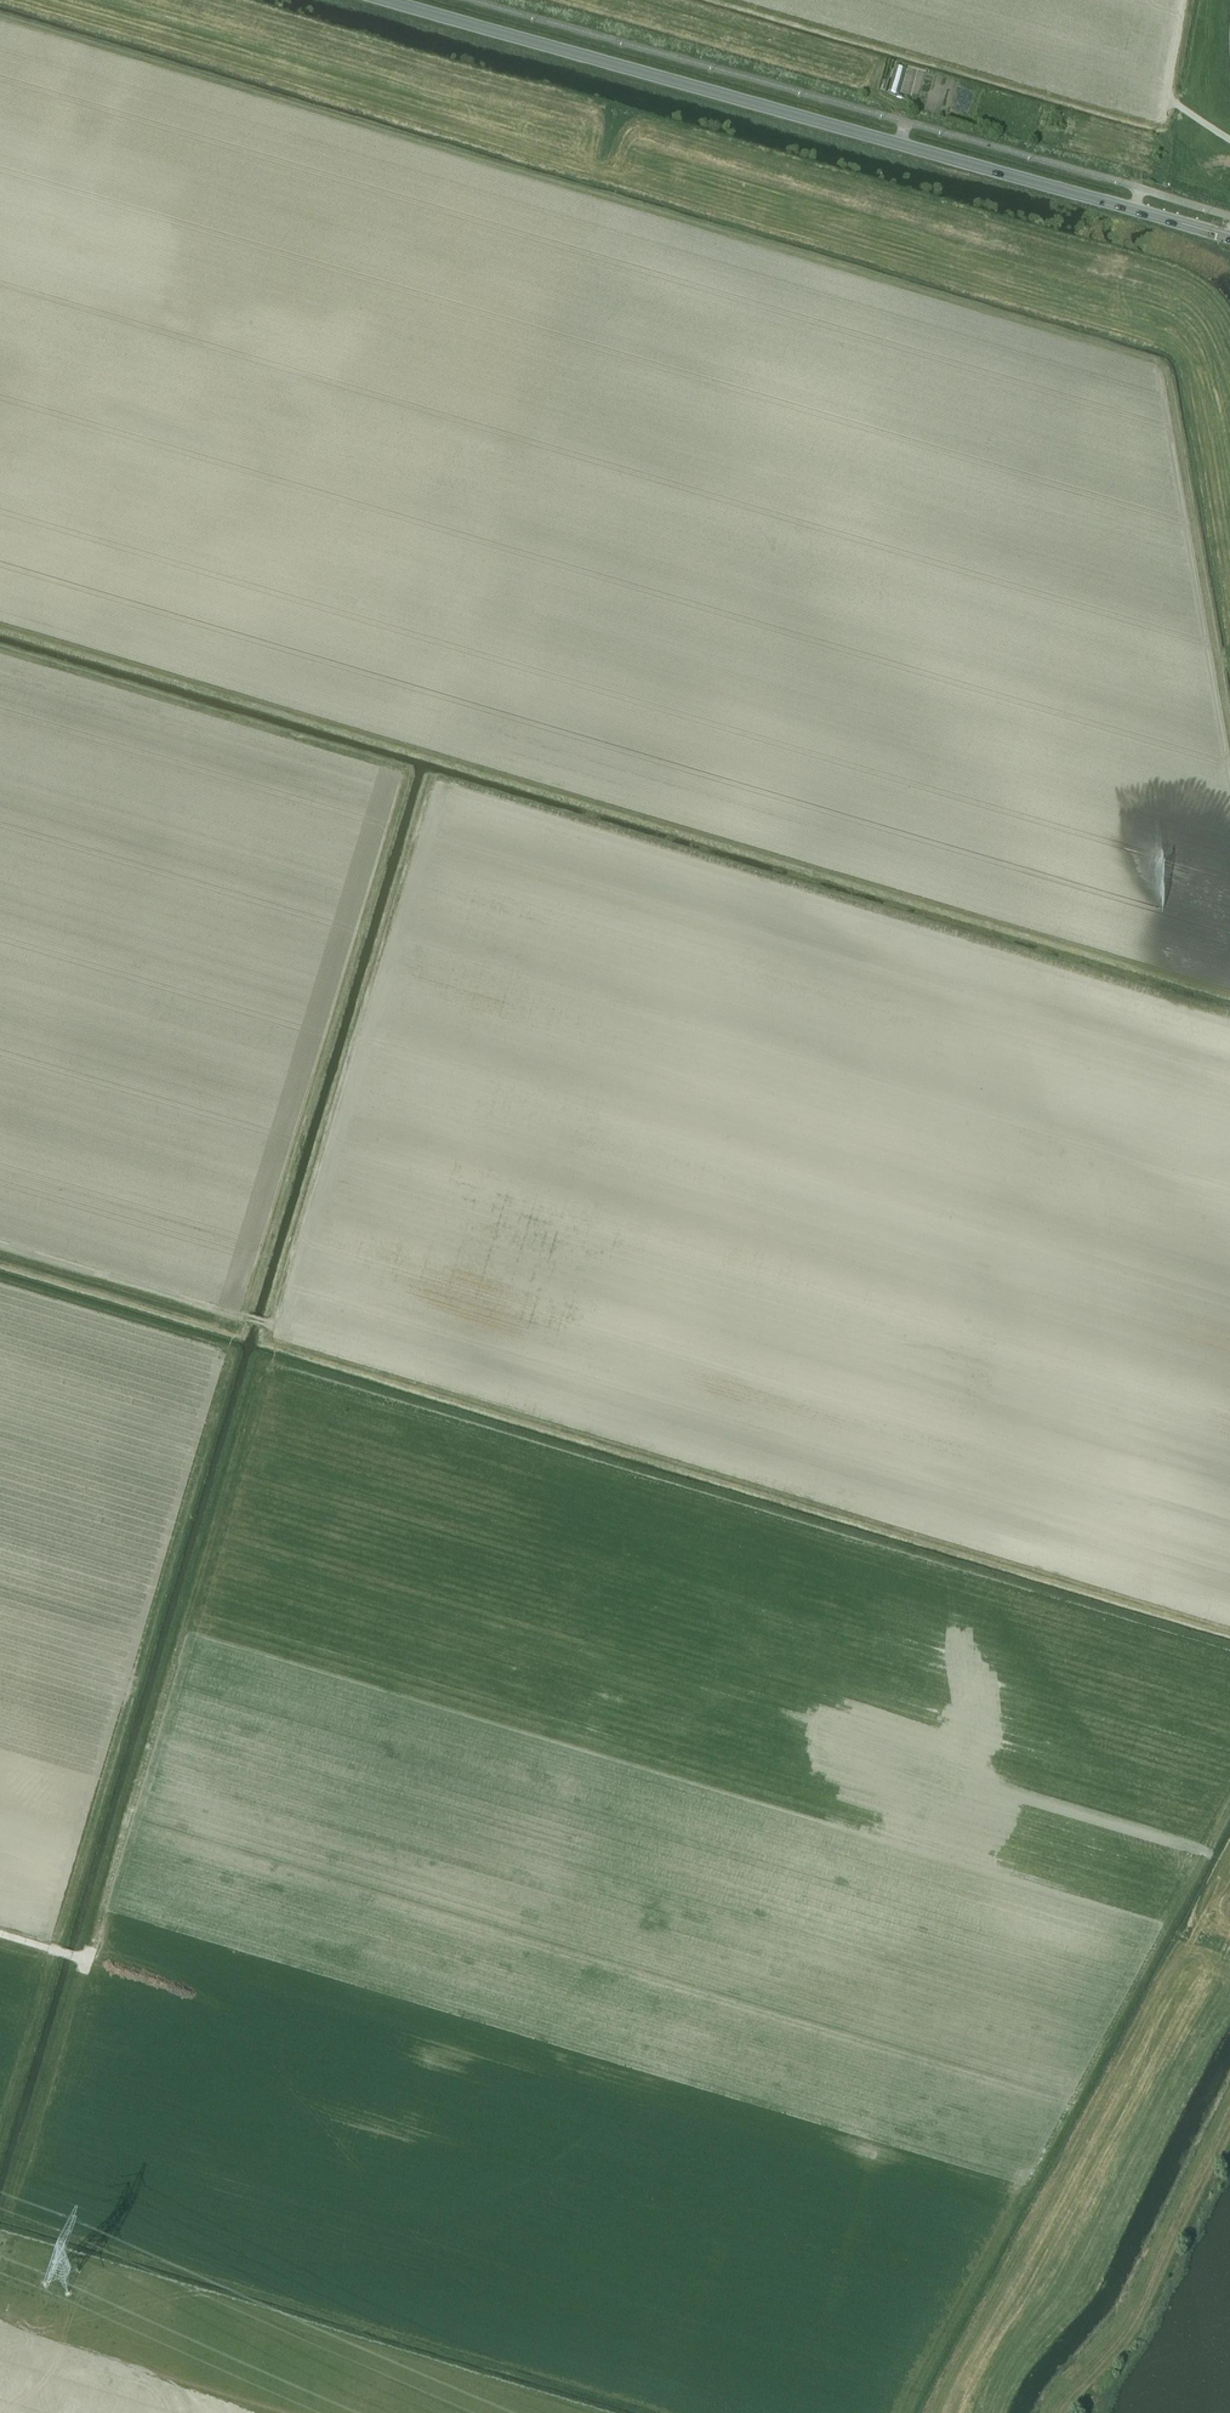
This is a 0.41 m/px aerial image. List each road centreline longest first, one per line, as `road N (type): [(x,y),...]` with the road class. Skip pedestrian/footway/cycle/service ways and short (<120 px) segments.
road 1 (tertiary): [(1229,237),(384,0)]
road 2 (track): [(238,1316),(0,1245)]

